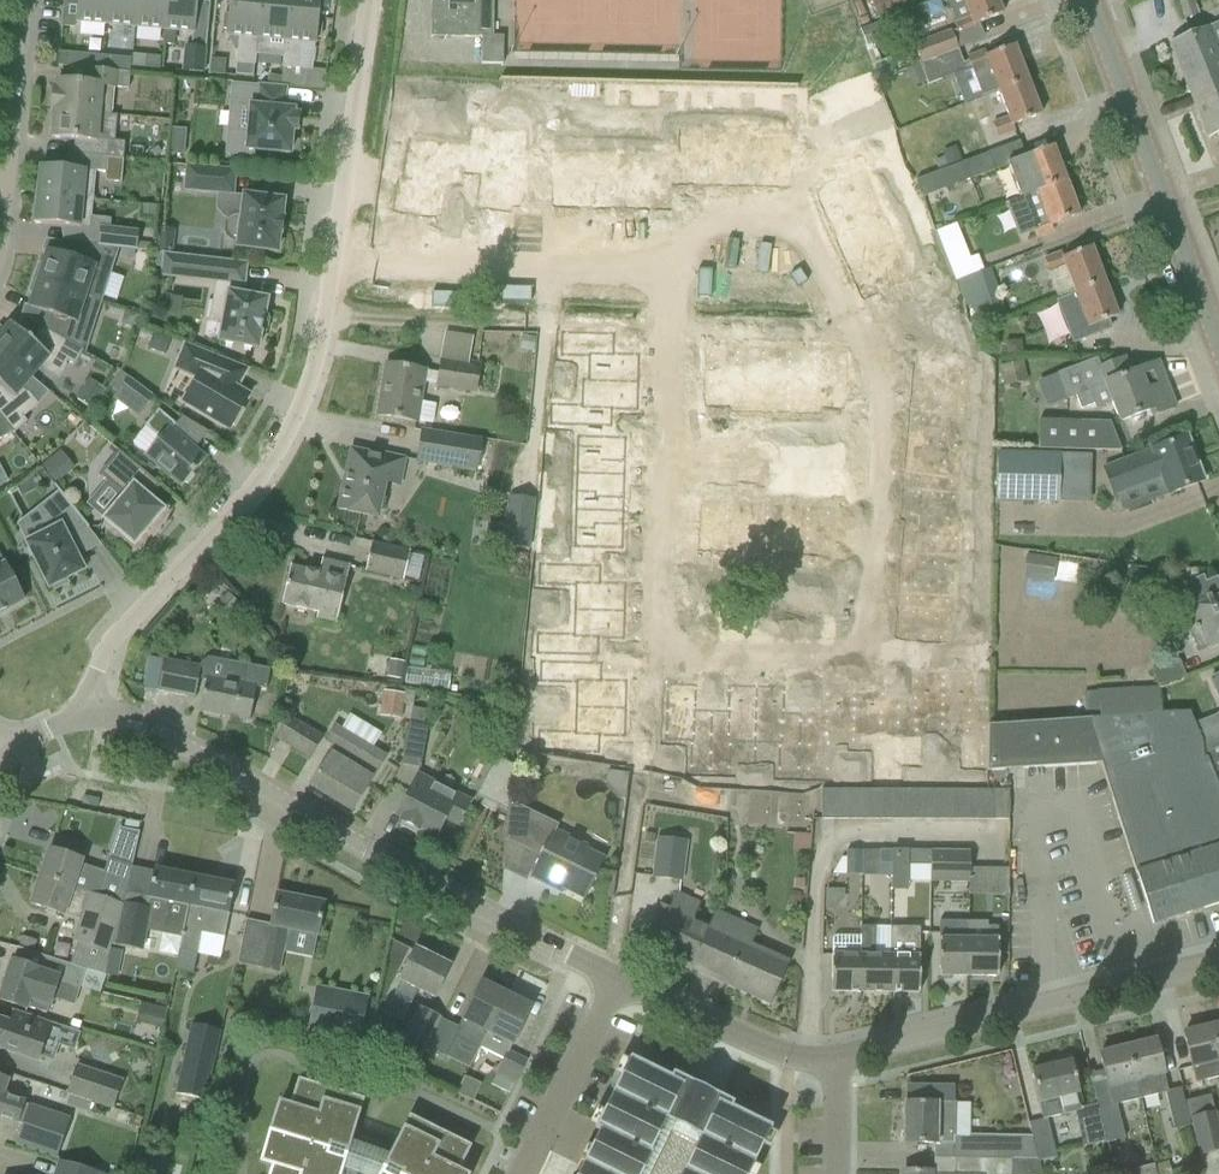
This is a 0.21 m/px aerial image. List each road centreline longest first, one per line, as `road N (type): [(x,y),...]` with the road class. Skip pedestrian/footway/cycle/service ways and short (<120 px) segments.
road 1 (residential): [(667,268),(696,205),(804,217),(886,376),(883,643),(660,637)]
road 2 (residential): [(92,708),(616,978)]
road 3 (residential): [(92,708),(112,641),(291,430),(324,344),(340,239)]
road 4 (residential): [(836,1063),(1218,970)]
road 5 (residential): [(660,637),(667,268)]
road 6 (tertiary): [(1218,333),(1089,0)]
road 7 (residential): [(340,239),(667,268)]
road 8 (residential): [(340,239),(376,0)]
road 9 (residential): [(616,978),(807,1061),(836,1063)]
road 10 (residential): [(521,1173),(616,978)]
road 11 (residential): [(5,212),(28,0)]

